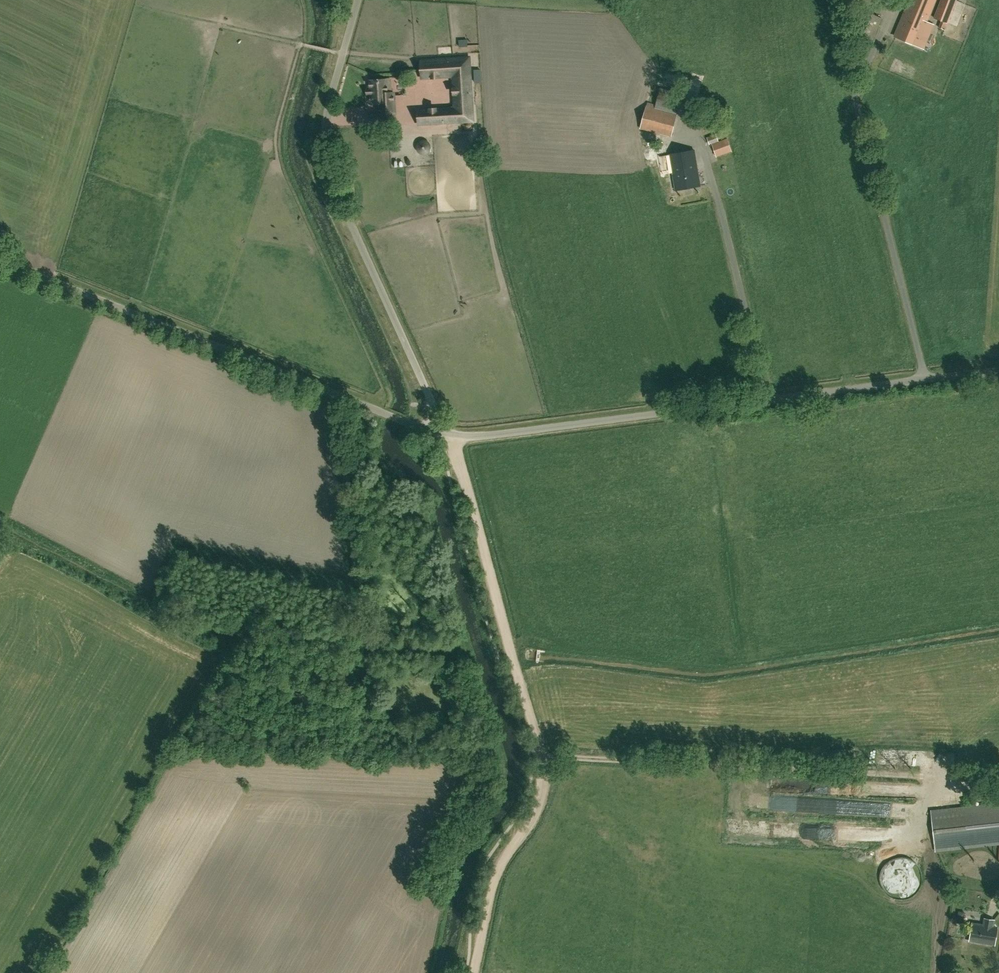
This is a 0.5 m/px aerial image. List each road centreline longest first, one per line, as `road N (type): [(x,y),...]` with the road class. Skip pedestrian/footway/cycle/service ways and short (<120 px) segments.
road 1 (track): [(471,972),(492,875),(533,817),(542,773),(443,434)]
road 2 (unclassified): [(443,434),(485,436),(924,379)]
road 3 (unclassified): [(443,434),(0,259)]
road 4 (unclassified): [(443,434),(323,143),(359,0)]
road 5 (track): [(961,779),(531,756)]
road 6 (unclassified): [(924,379),(856,90),(870,45)]

